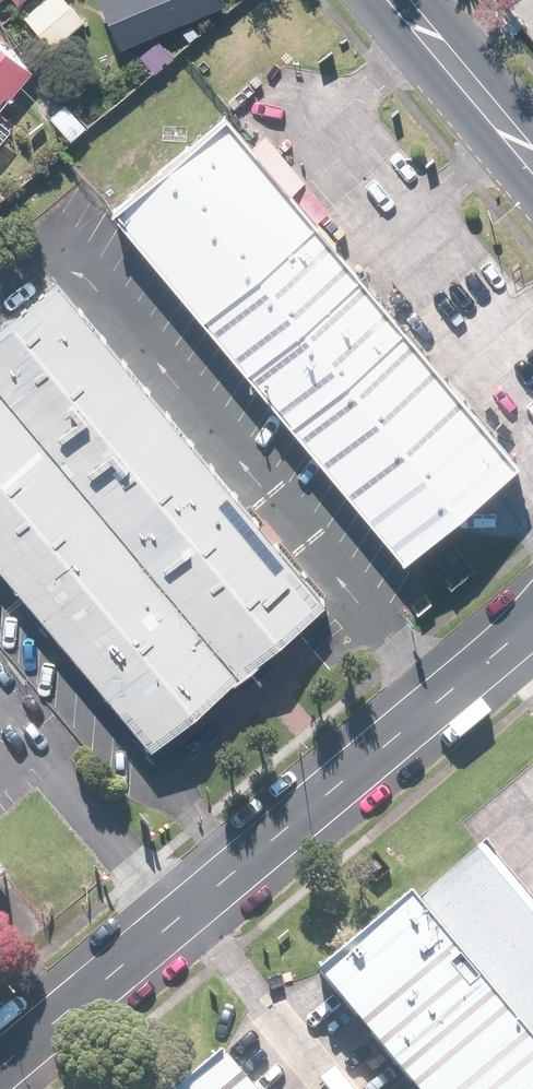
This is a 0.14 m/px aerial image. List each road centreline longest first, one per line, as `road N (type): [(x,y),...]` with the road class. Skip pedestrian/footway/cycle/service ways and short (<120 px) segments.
road 1 (unclassified): [(532,620),(0,1064)]
road 2 (secondary): [(395,0),(532,168)]

